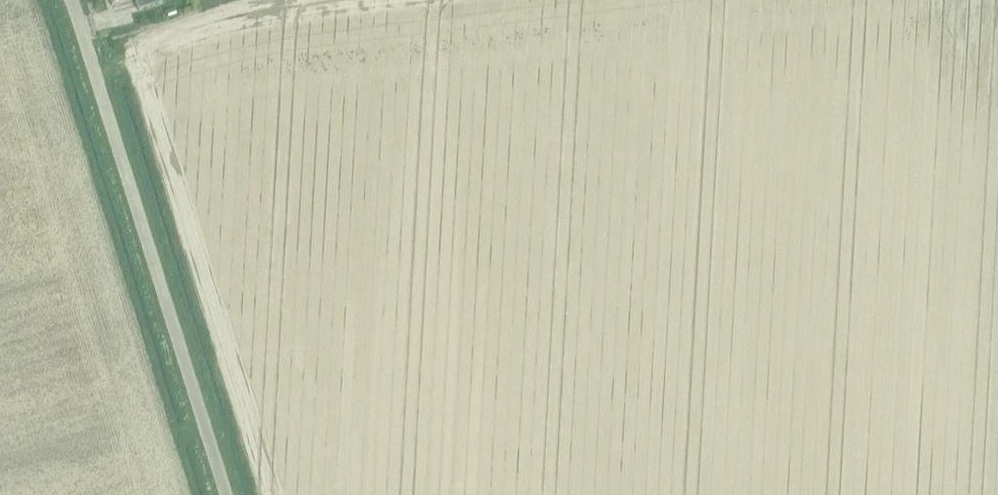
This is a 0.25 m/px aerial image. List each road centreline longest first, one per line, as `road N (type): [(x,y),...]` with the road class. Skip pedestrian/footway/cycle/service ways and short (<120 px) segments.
road 1 (unclassified): [(227,494),(73,0)]

